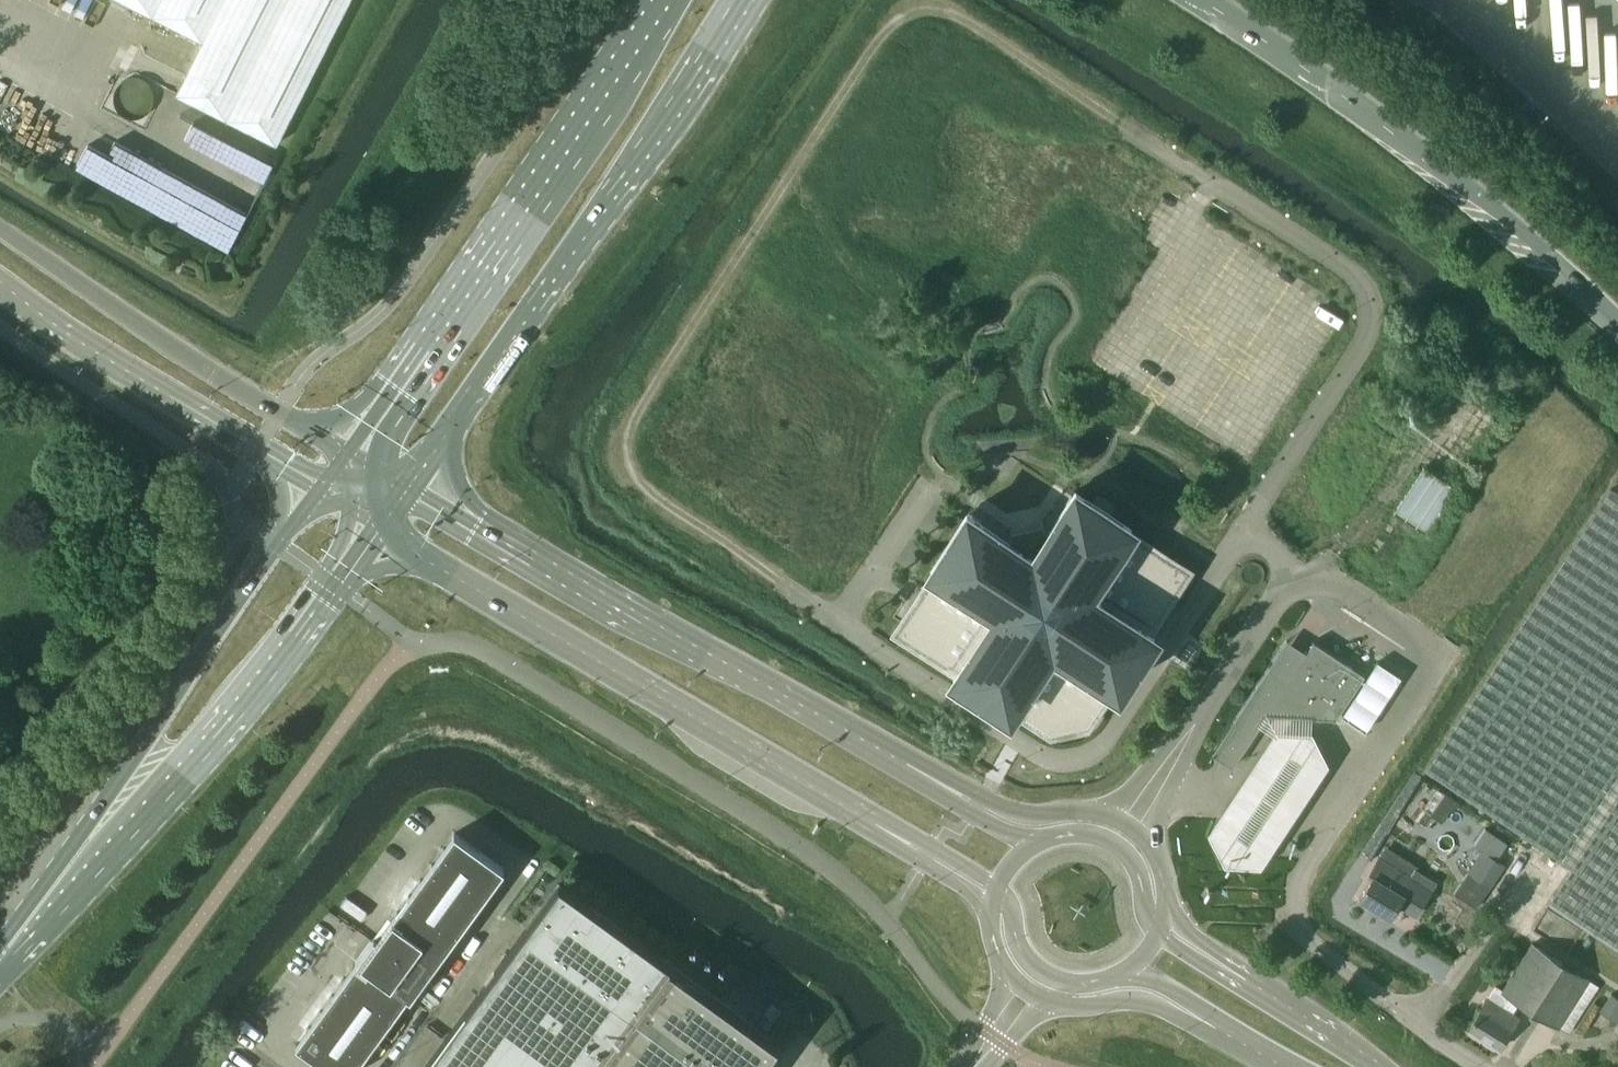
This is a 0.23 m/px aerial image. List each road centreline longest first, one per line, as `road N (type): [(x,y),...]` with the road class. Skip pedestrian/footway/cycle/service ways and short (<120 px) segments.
road 1 (unclassified): [(936,487),(837,623),(1056,760),(1100,747),(1247,527)]
road 2 (unclassified): [(1308,581),(1343,591),(1445,660),(1307,868),(1297,923),(1313,949),(1475,1066)]
road 3 (secondary): [(406,488),(614,199),(744,0)]
road 4 (secondary): [(916,767),(406,488)]
road 5 (secondary): [(374,527),(873,824)]
road 6 (secondary): [(662,0),(345,457)]
road 7 (secondary): [(18,934),(69,895),(215,733),(374,527)]
road 8 (secondary): [(322,486),(18,934)]
road 9 (unclassified): [(1247,527),(1362,340),(1375,304),(1352,264),(1161,154)]
road 10 (motorway): [(1219,0),(1399,128),(1617,316)]
road 11 (secondary): [(345,457),(0,227)]
road 12 (secondary): [(0,281),(82,342),(322,486)]
road 13 (secondary): [(1107,815),(1023,812),(916,767)]
road 14 (unclassified): [(1195,722),(1274,601),(1308,581)]
road 15 (secondary): [(1041,999),(1154,1005),(1211,1025)]
road 16 (secondary): [(1378,1066),(1250,981)]
road 17 (secondary): [(1036,844),(959,805),(916,767)]
road 18 (secondary): [(873,824),(990,905)]
road 19 (secondary): [(873,824),(907,834),(996,889)]
road 20 (unclassified): [(1151,848),(1195,722)]
road 21 (secondary): [(1157,934),(1124,851),(1084,835)]
road 22 (unclassified): [(1195,722),(1107,815)]

